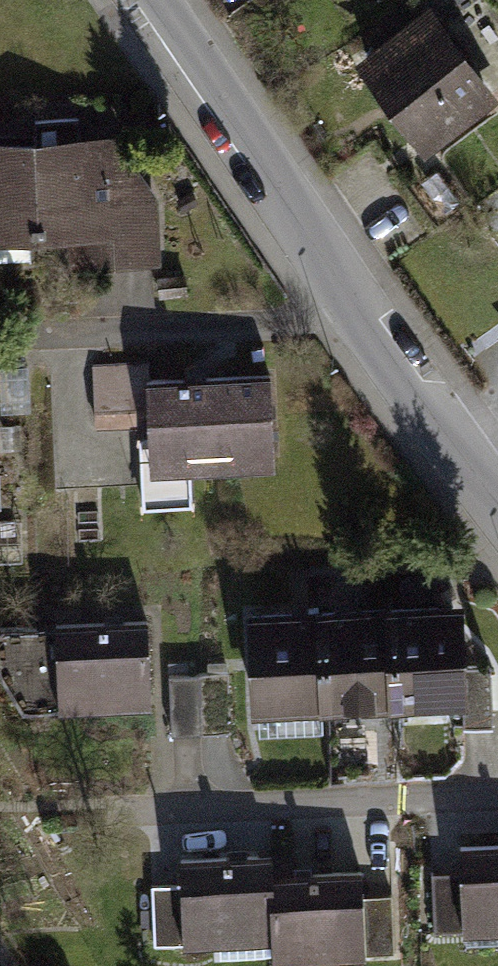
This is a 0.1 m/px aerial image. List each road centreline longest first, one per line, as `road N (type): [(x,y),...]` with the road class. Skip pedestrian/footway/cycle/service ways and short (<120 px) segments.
road 1 (residential): [(149,0),(360,314),(497,500)]

